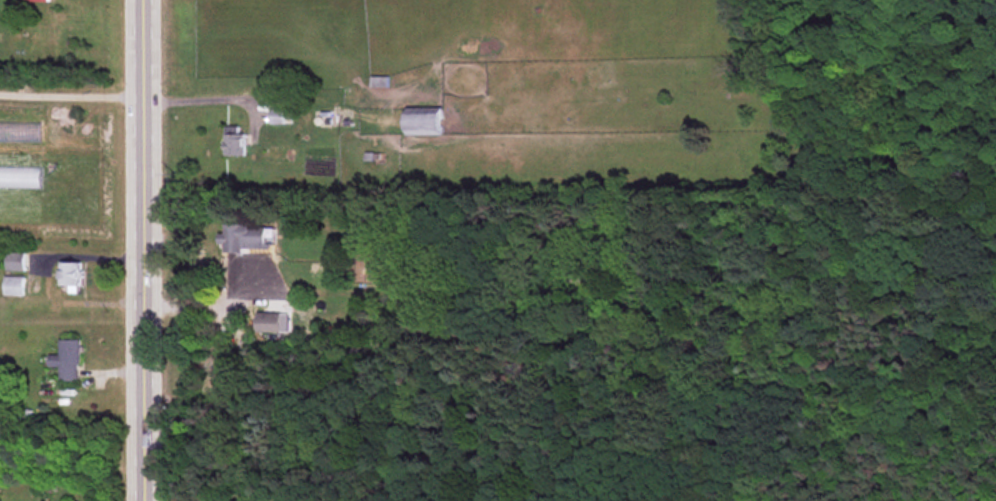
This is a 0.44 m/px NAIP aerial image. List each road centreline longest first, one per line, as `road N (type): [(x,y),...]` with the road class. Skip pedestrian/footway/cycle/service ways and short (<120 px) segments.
road 1 (secondary): [(145,500),(145,0)]

